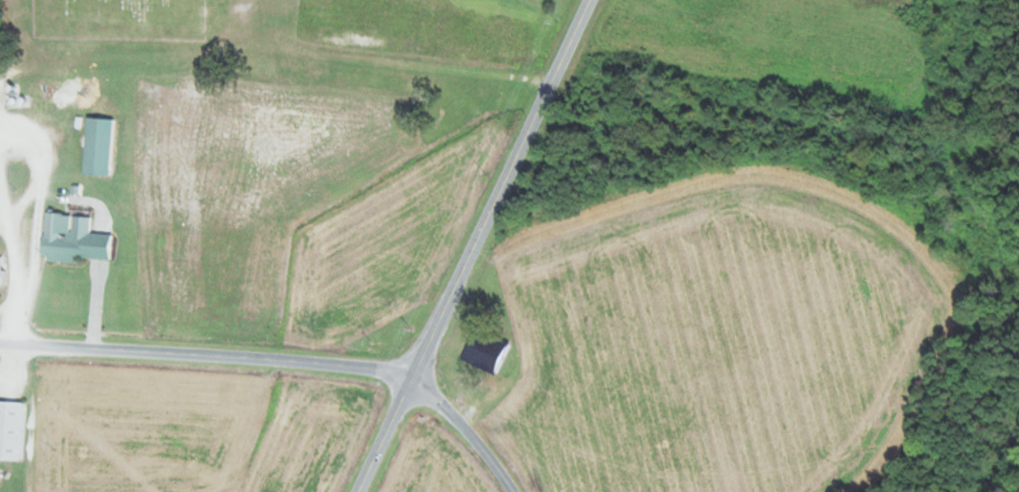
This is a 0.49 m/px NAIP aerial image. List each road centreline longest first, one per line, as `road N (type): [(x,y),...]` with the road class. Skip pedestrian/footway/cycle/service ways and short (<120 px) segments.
road 1 (secondary): [(358,491),(591,0)]
road 2 (residential): [(414,371),(0,341)]
road 3 (residential): [(100,348),(117,197),(85,184),(29,183),(15,223),(5,341)]
road 4 (residential): [(316,0),(318,60),(552,82)]
road 5 (residential): [(515,491),(452,411),(412,376)]

